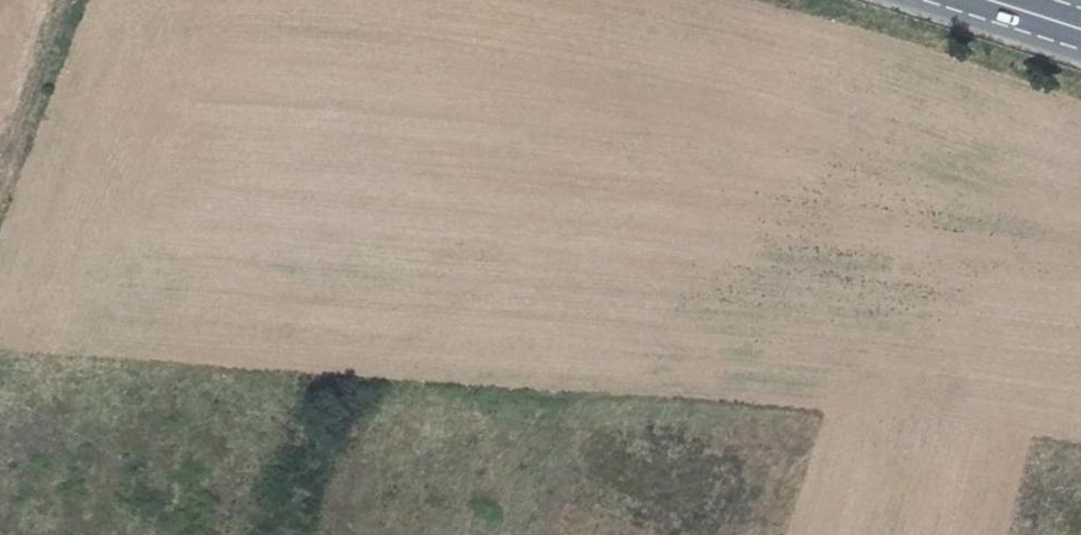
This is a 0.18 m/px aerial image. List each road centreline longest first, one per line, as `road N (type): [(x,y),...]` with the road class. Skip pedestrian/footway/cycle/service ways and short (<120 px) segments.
road 1 (track): [(68,0),(0,172)]

